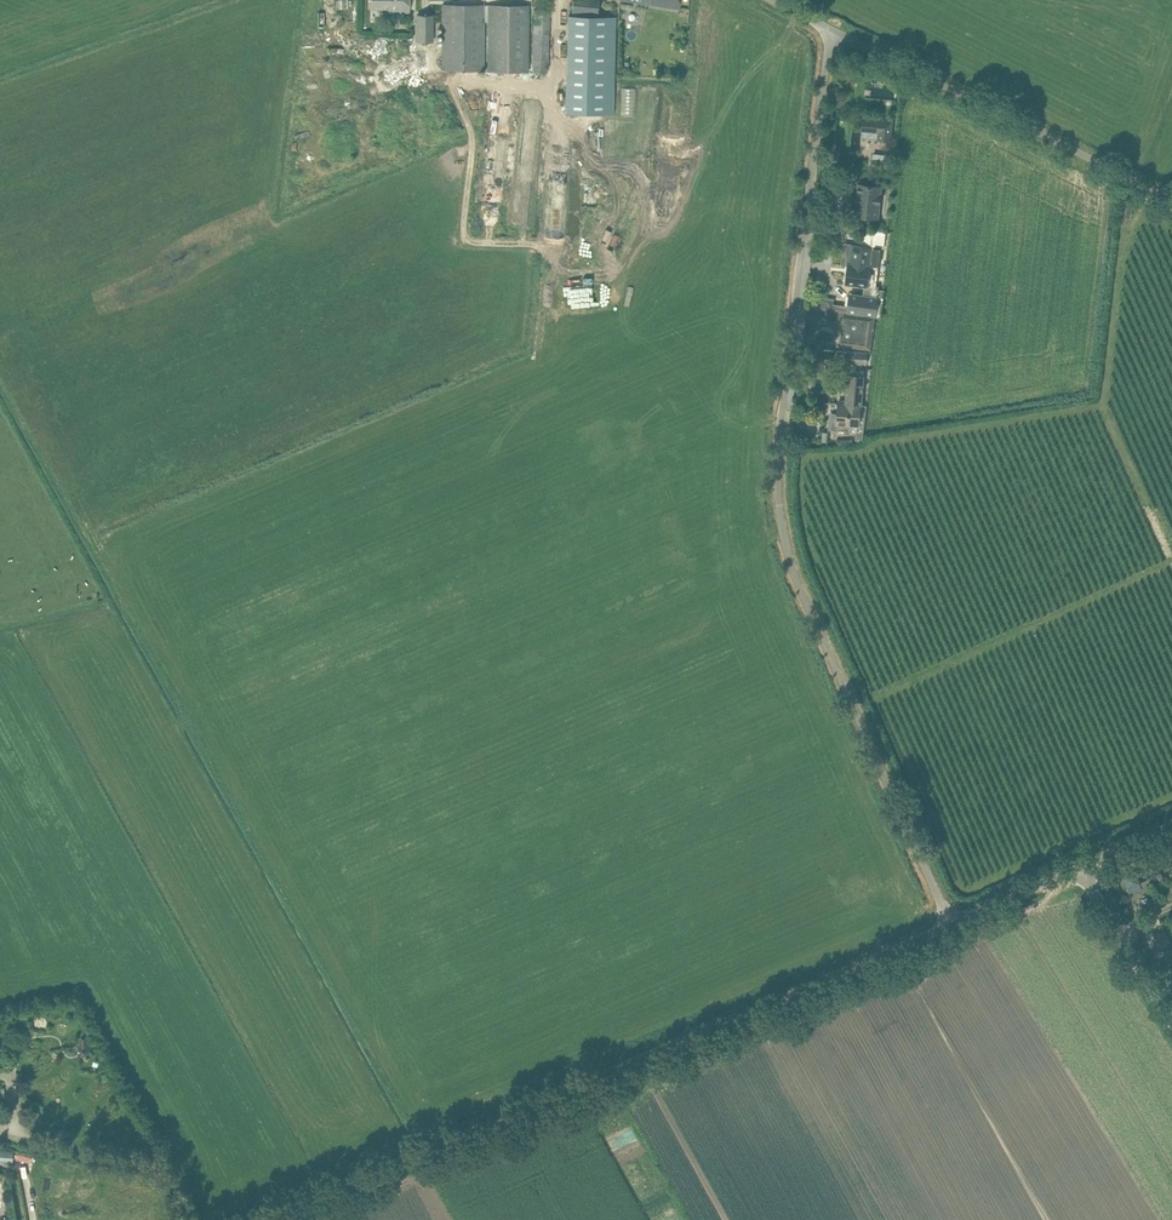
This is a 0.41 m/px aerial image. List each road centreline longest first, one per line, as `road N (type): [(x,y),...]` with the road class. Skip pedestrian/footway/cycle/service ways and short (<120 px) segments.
road 1 (unclassified): [(952,928),(791,566),(783,527),(778,463),(832,34)]
road 2 (unclassified): [(276,1219),(952,928)]
road 3 (unclassified): [(1171,198),(832,34)]
road 4 (unclassified): [(210,1219),(176,1163),(36,1133)]
road 5 (unclassified): [(1171,1012),(1087,869)]
road 6 (unclassified): [(952,928),(1087,869)]

